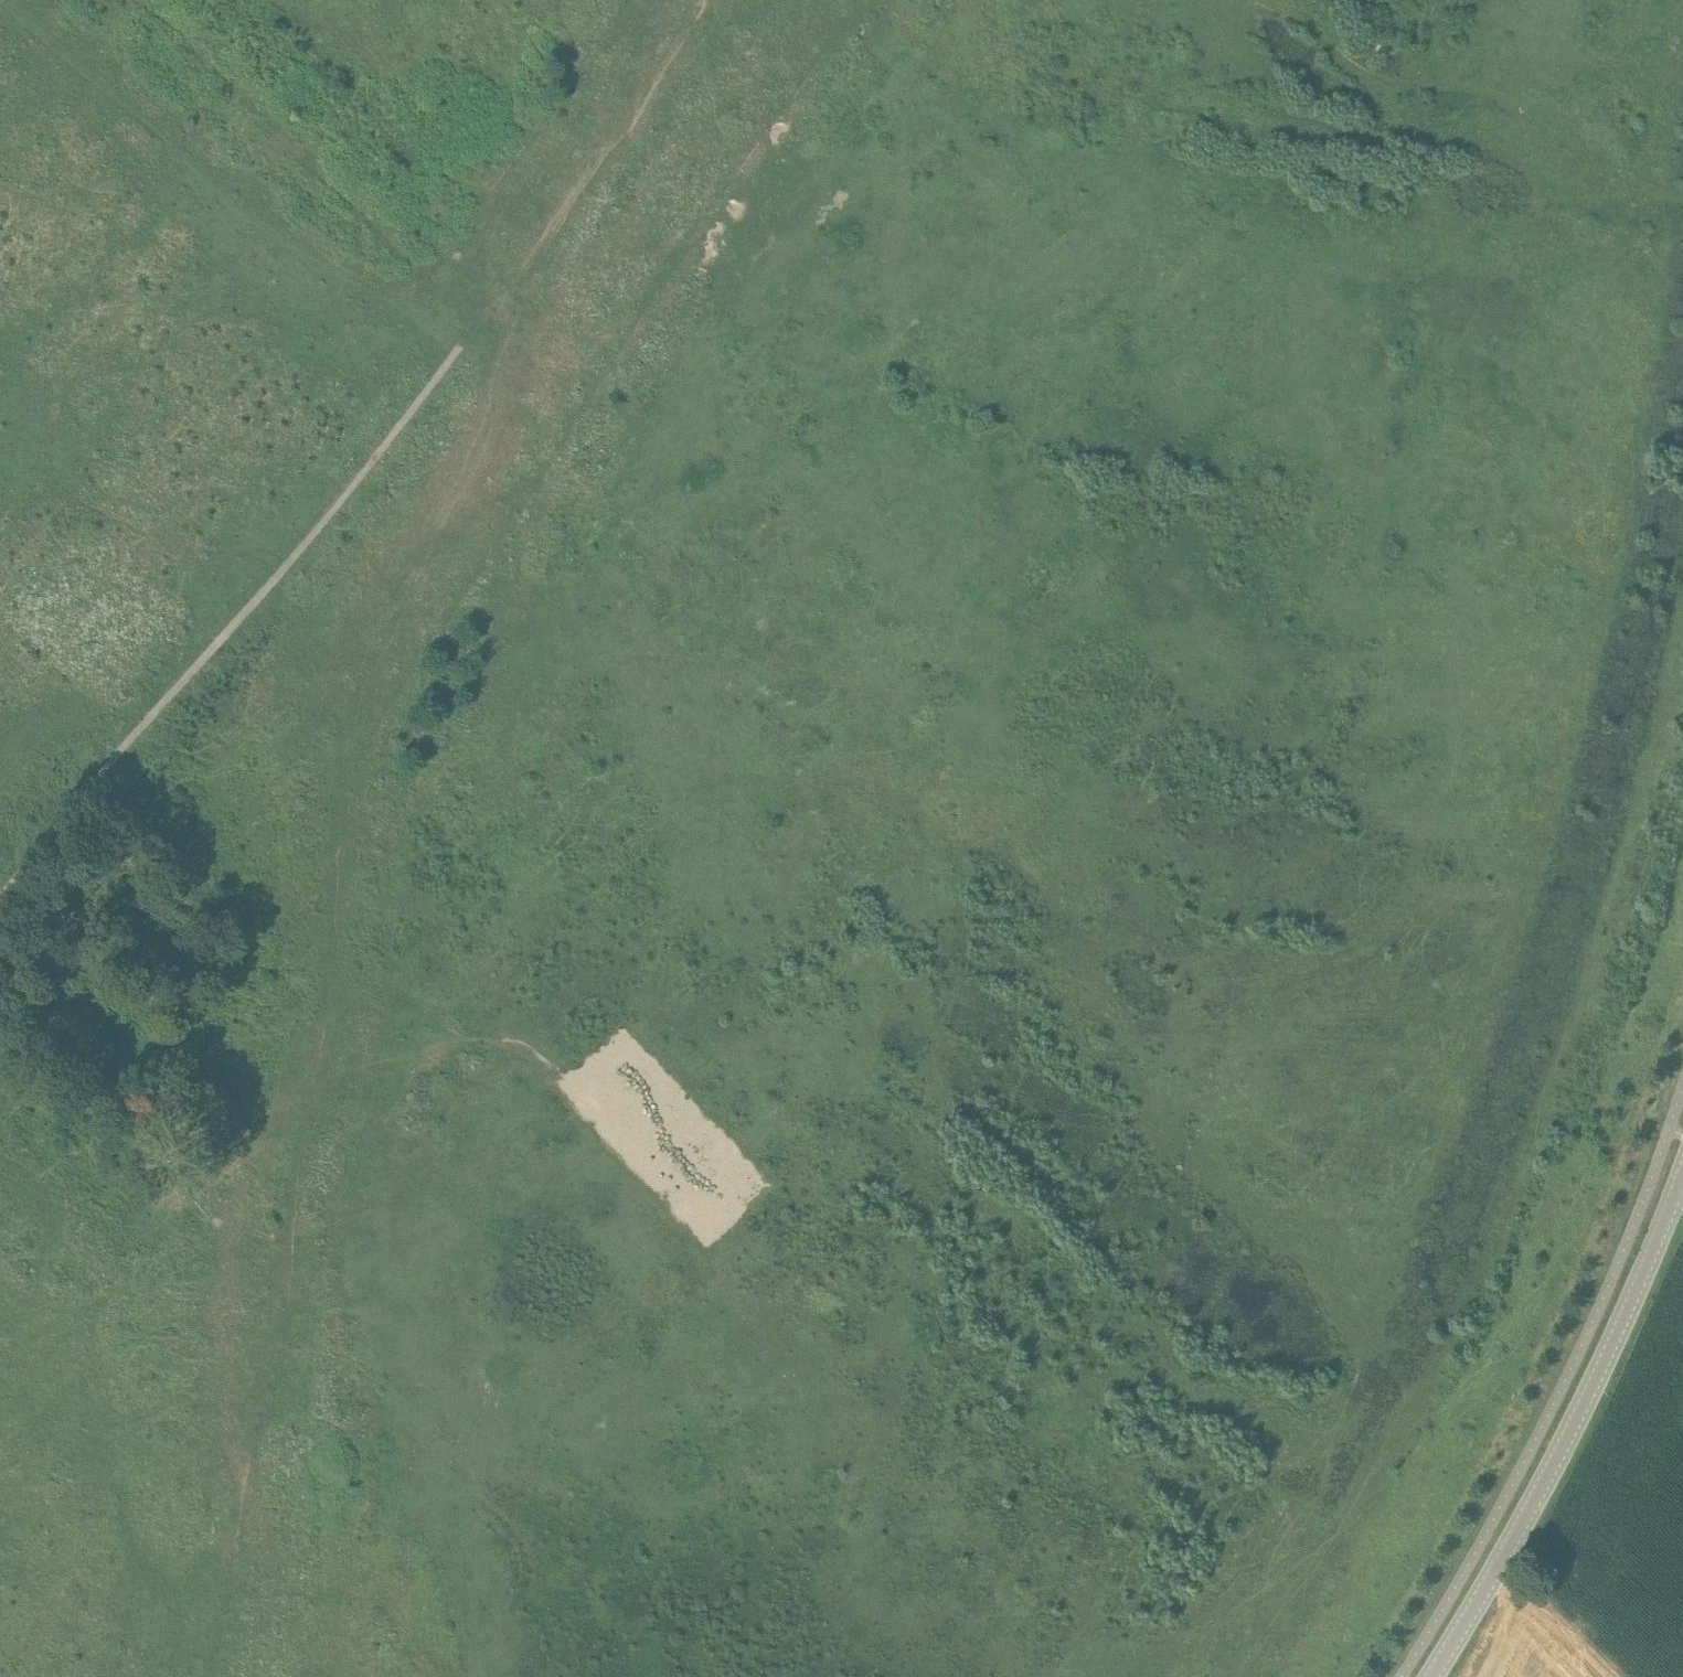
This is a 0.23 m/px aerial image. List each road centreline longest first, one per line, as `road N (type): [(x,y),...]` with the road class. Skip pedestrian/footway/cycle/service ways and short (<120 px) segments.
road 1 (tertiary): [(1428,1676),(1555,1464),(1682,1171)]

